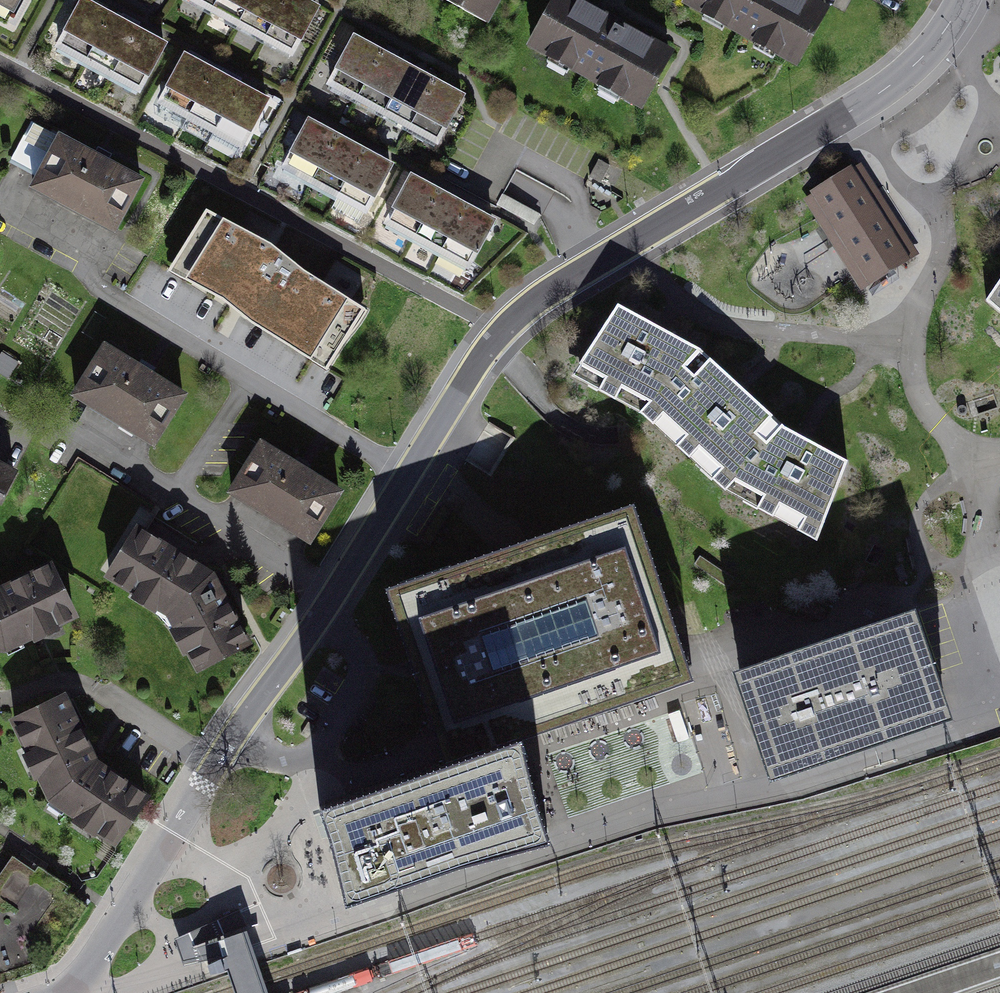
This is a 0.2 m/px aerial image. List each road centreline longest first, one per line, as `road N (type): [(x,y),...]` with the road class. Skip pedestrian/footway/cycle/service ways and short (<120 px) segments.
road 1 (residential): [(204,784),(502,331),(538,298),(880,90),(936,42),(965,0)]
road 2 (residential): [(72,992),(204,784)]

